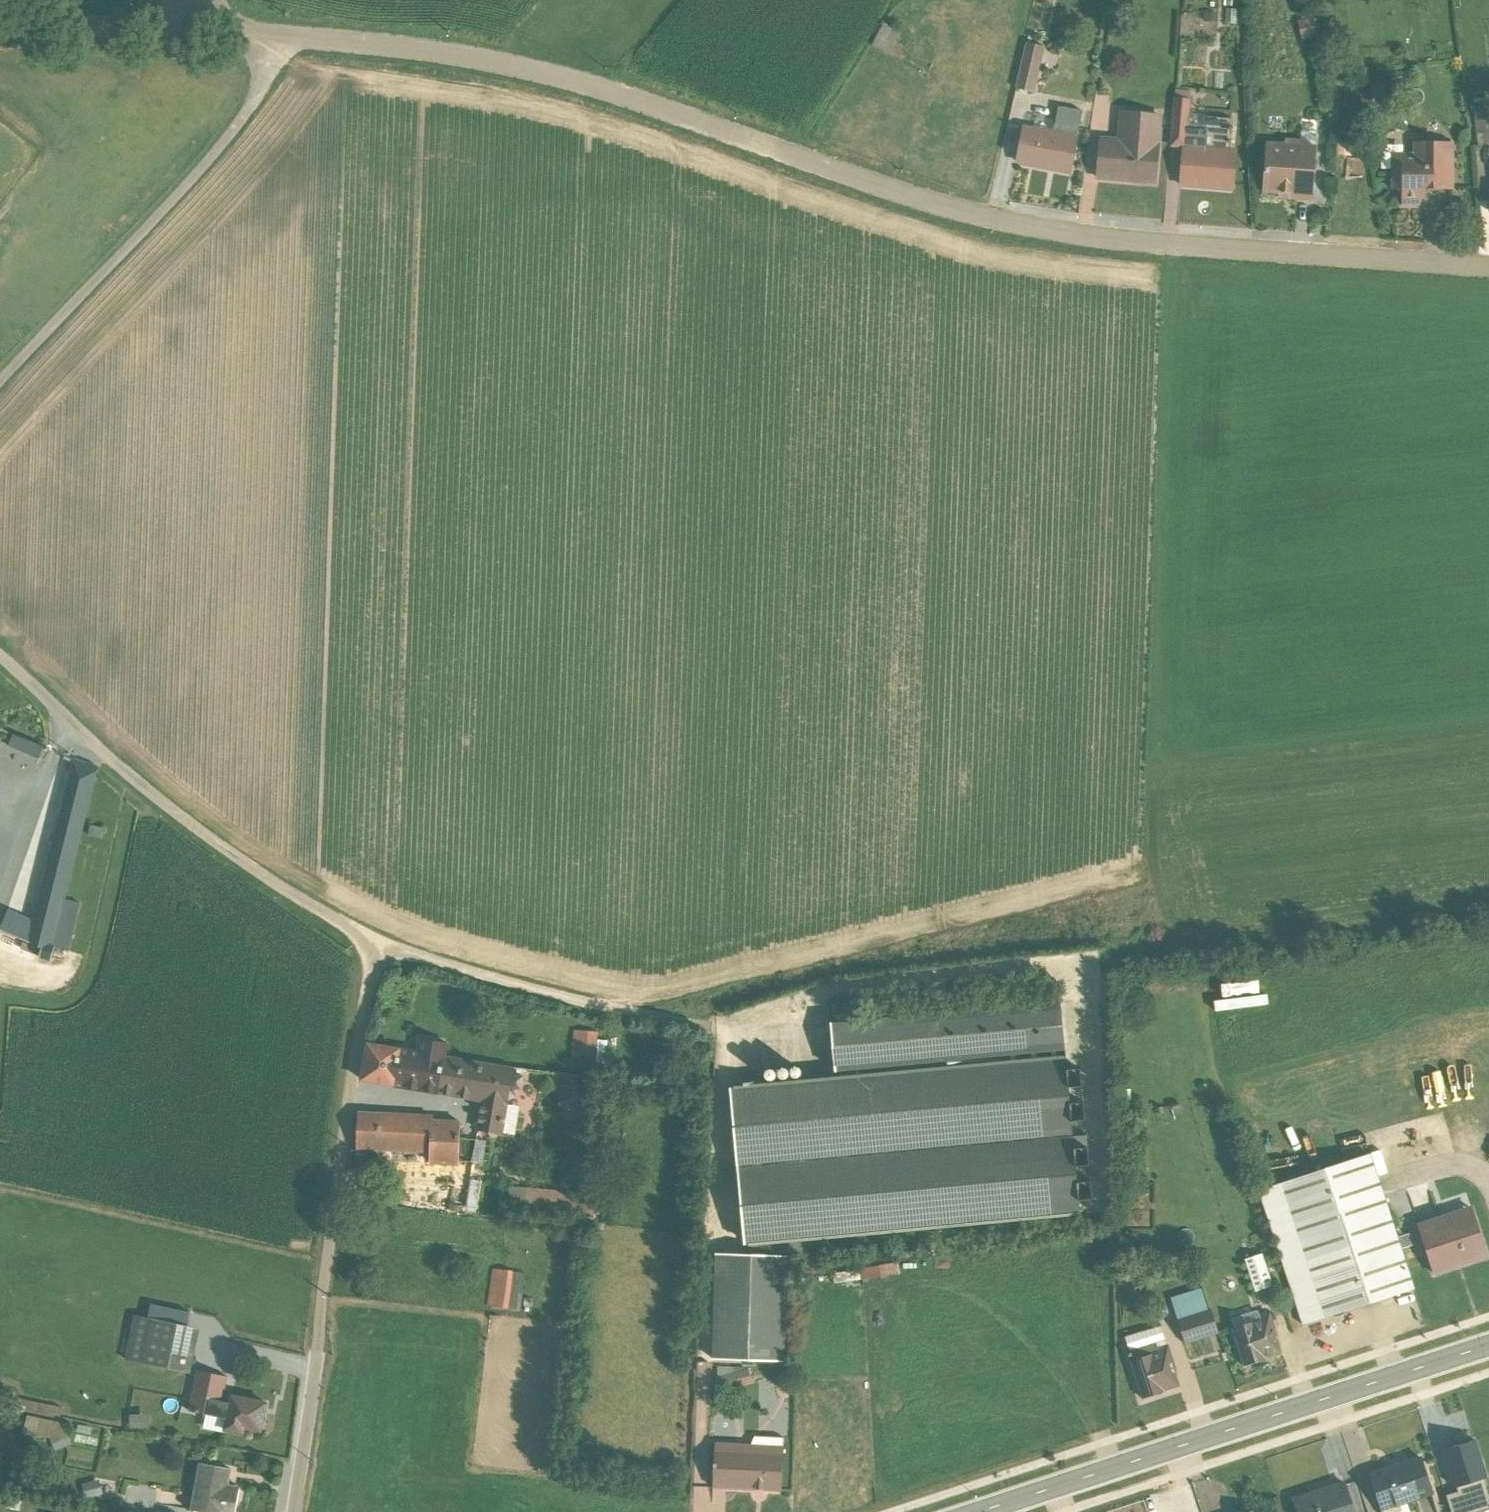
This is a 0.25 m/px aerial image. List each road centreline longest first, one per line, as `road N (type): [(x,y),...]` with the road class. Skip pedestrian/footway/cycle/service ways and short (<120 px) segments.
road 1 (unclassified): [(284,35),(446,52),(614,93),(934,204),(1037,228),(1488,267)]
road 2 (unclassified): [(375,944),(294,1511)]
road 3 (primary): [(981,1511),(1488,1346)]
road 4 (unclassified): [(0,662),(167,806),(375,944)]
road 5 (unclassified): [(0,381),(255,102),(284,35)]
road 6 (unclassified): [(375,944),(537,992),(710,1029)]
road 7 (unclassified): [(0,28),(190,30)]

